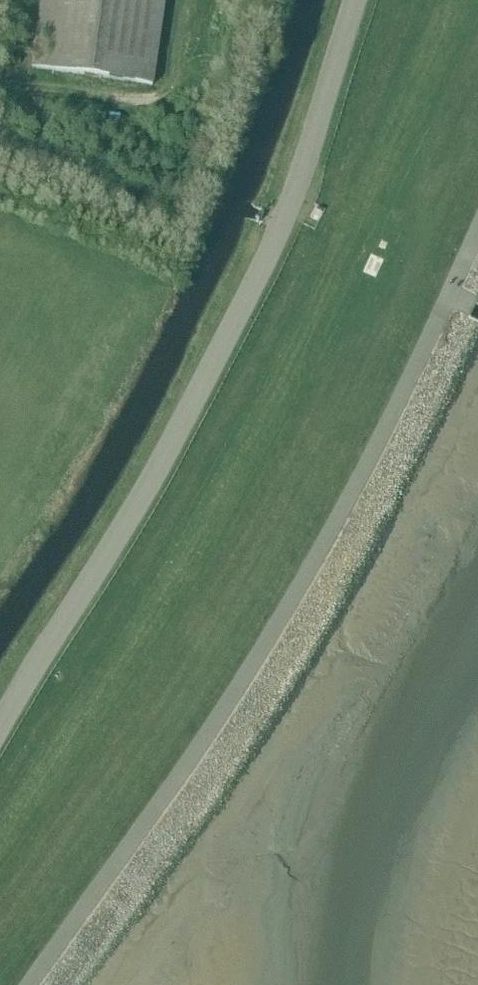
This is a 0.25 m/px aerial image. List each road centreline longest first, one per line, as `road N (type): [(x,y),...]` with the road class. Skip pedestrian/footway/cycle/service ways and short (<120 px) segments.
road 1 (unclassified): [(50,984),(226,741),(312,601),(477,260)]
road 2 (track): [(358,0),(284,208),(209,379),(121,539),(0,733)]

